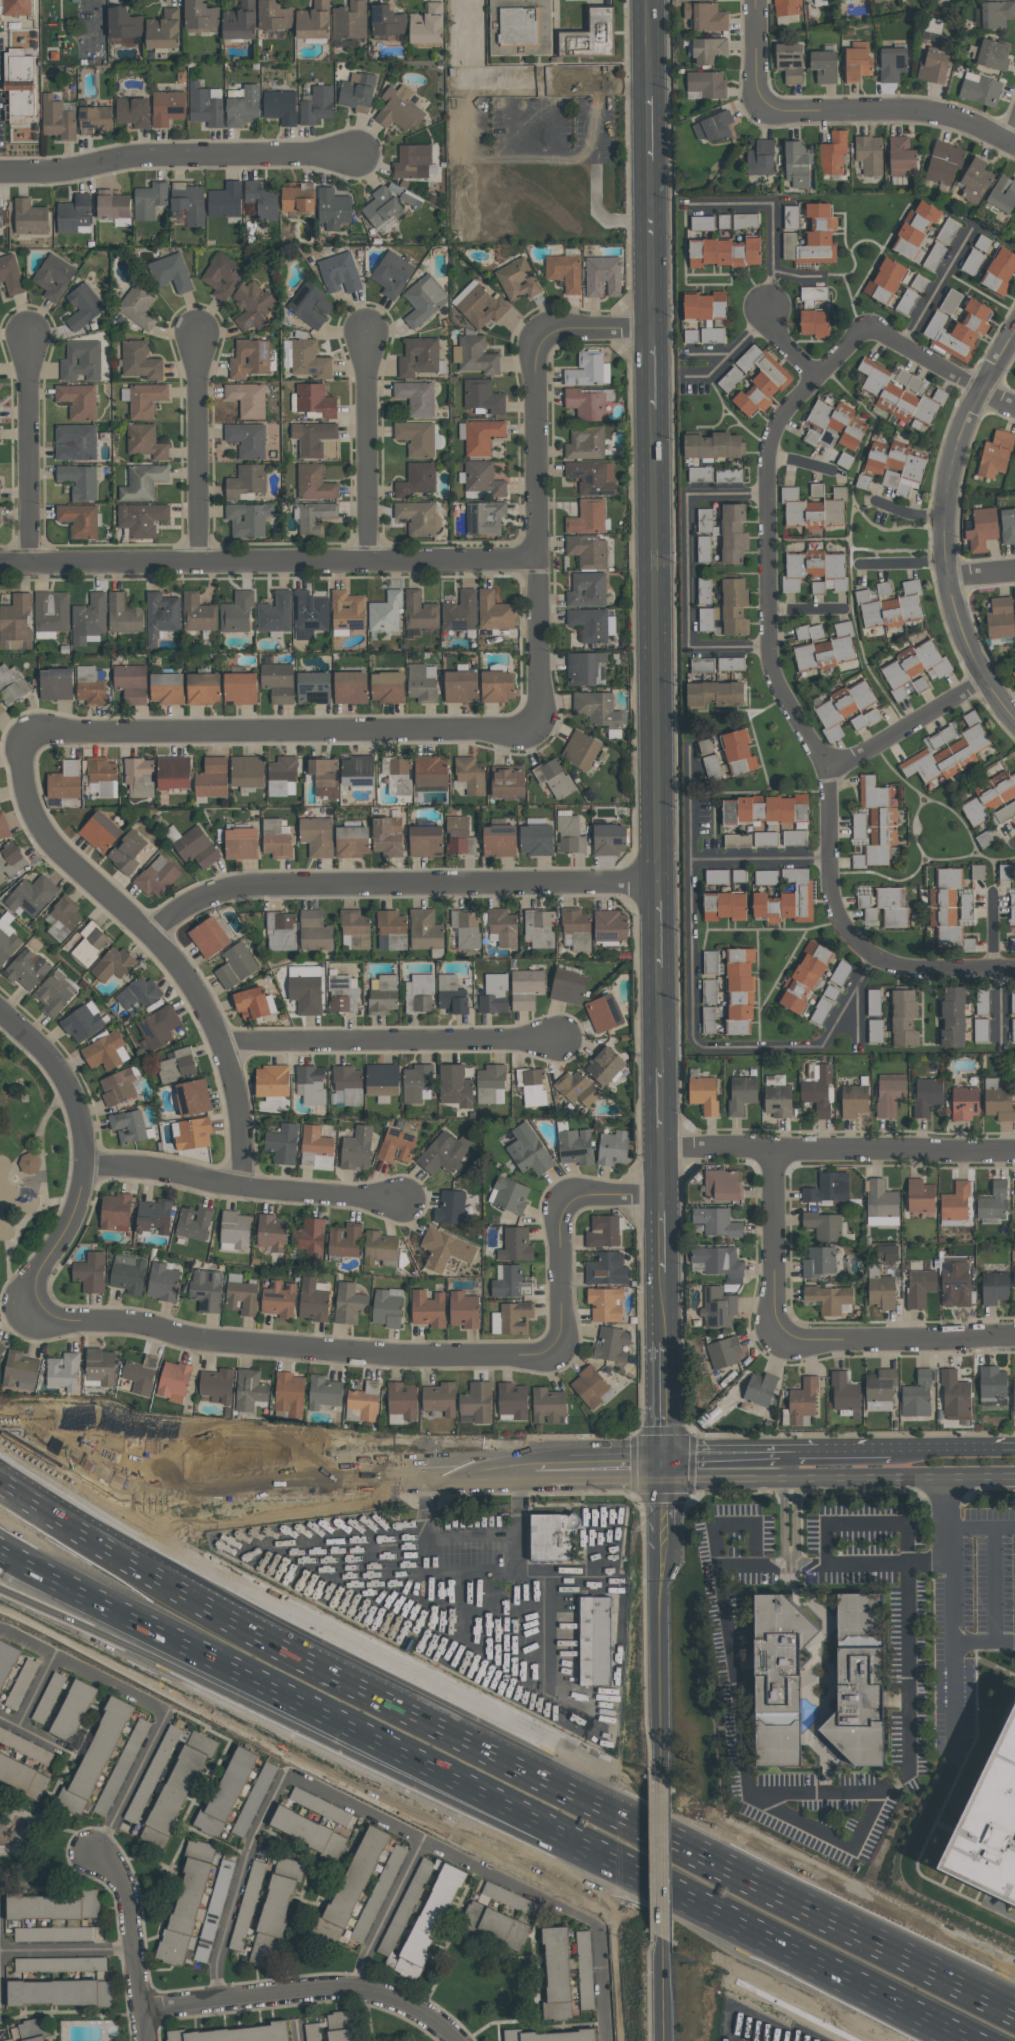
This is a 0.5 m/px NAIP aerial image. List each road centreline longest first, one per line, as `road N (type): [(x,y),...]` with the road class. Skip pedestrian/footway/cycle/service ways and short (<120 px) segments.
road 1 (motorway): [(1014,1993),(199,1592),(0,1483)]
road 2 (residential): [(816,380),(783,412),(765,454),(766,604),(773,673),(829,768),(834,901),(860,945),(904,967),(1014,968)]
road 3 (motorway): [(261,1707),(923,2040)]
road 4 (residential): [(0,564),(536,558)]
road 5 (residential): [(22,747),(47,729),(535,728)]
road 6 (residential): [(151,932),(234,887),(656,882)]
road 7 (residential): [(22,747),(35,823),(151,932),(220,1043),(238,1109),(241,1186)]
road 8 (tertiary): [(651,408),(656,882)]
road 9 (residential): [(116,1319),(324,1353),(554,1353)]
road 10 (residential): [(0,1008),(63,1075),(85,1138),(79,1198),(41,1266),(30,1308),(69,1320),(116,1319)]
road 11 (tertiary): [(1014,328),(976,392),(950,462),(942,531),(960,622),(984,681),(1014,719)]
road 12 (residential): [(537,335),(535,728)]
road 13 (residential): [(659,1147),(1014,1150)]
road 14 (primary): [(661,1467),(699,1479),(1014,1477)]
road 15 (residential): [(0,172),(63,170),(140,154),(350,153)]
road 16 (primary): [(433,1471),(84,1475)]
road 17 (residential): [(287,1778),(597,1925)]
road 18 (residential): [(220,1043),(555,1041)]
road 19 (residential): [(142,2011),(360,1990),(418,2010),(457,2040)]
road 20 (residential): [(765,103),(945,114),(1014,146)]
road 21 (residential): [(287,1778),(247,1849),(216,1965),(220,2000)]
road 22 (residential): [(779,1344),(1014,1342)]
road 23 (residential): [(200,339),(202,562)]
road 24 (residential): [(26,342),(31,564)]
road 25 (residential): [(364,341),(368,561)]
road 26 (residential): [(86,1850),(126,1891),(146,2040)]
road 27 (residential): [(771,1147),(779,1344)]
road 28 (residential): [(0,1631),(163,1717)]
road 29 (residential): [(829,768),(984,681)]
road 30 (tertiary): [(650,160),(650,336)]
road 31 (motorway): [(106,1630),(261,1707)]
road 32 (residential): [(241,1186),(402,1201)]
road 33 (residential): [(424,1843),(360,1990)]
road 34 (residential): [(559,1201),(564,1340),(554,1353)]
road 35 (residential): [(87,1166),(241,1186)]
road 36 (residential): [(163,1717),(99,1855)]
road 37 (residential): [(0,1953),(135,1947)]
road 38 (primary): [(789,1451),(699,1452),(661,1467)]
road 39 (motorway): [(0,1561),(106,1630)]
road 40 (tertiary): [(660,1342),(661,1467)]
road 41 (primary): [(1014,1449),(890,1450)]
road 42 (residential): [(868,334),(976,392)]

